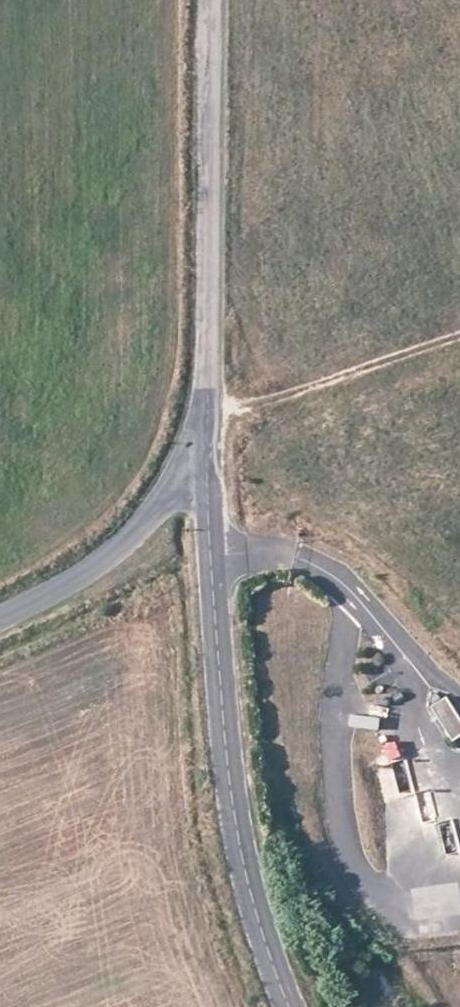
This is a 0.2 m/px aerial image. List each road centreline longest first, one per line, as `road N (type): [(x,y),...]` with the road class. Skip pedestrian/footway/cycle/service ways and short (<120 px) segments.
road 1 (tertiary): [(205,462),(221,709),(253,913),(290,1006)]
road 2 (tertiary): [(208,0),(205,462)]
road 3 (track): [(206,418),(459,334)]
road 4 (tertiary): [(0,616),(78,577),(205,462)]

